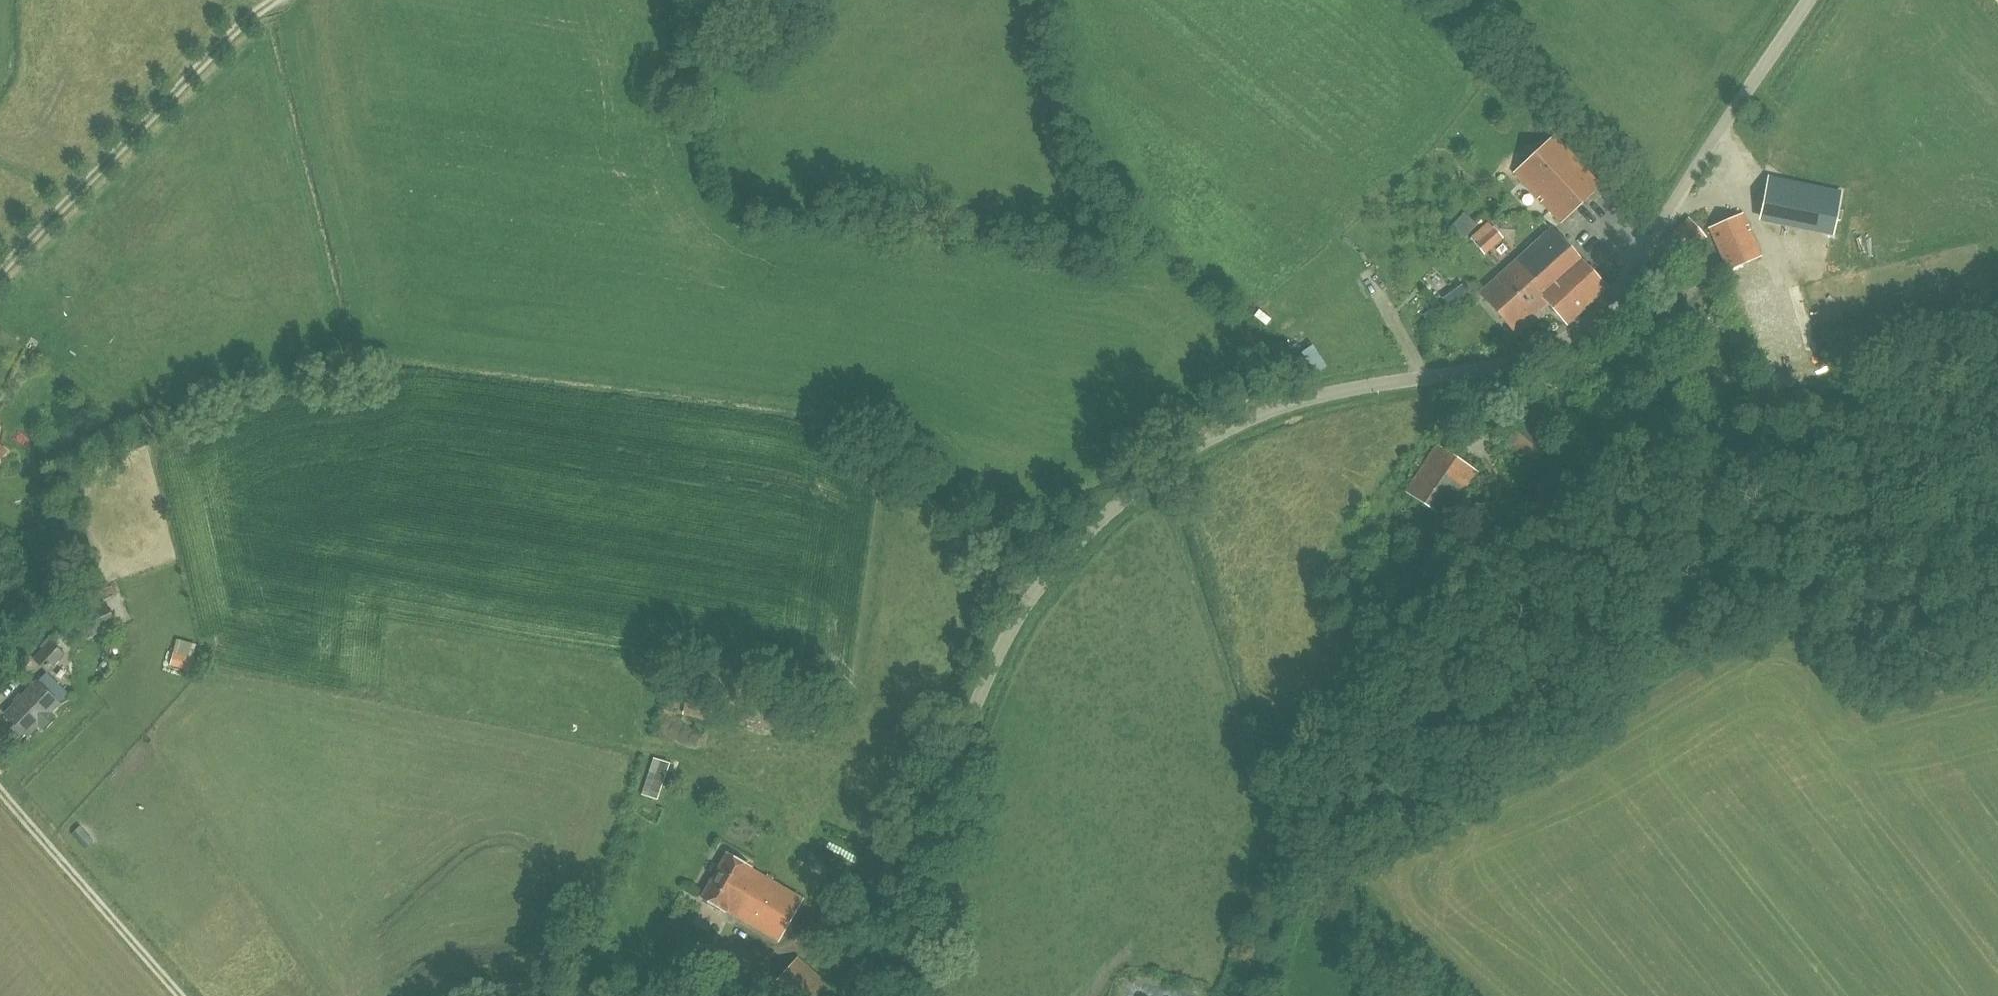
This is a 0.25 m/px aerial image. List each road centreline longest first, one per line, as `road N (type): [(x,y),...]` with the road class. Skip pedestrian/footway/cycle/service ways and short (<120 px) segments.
road 1 (unclassified): [(849,995),(988,676),(1042,583),(1088,533),(1174,465),(1264,416),(1372,388),(1483,372),(1584,330),(1634,277),(1809,0)]
road 2 (track): [(0,263),(265,0)]
road 3 (track): [(183,995),(0,790)]
road 4 (track): [(453,995),(520,989),(581,995)]

